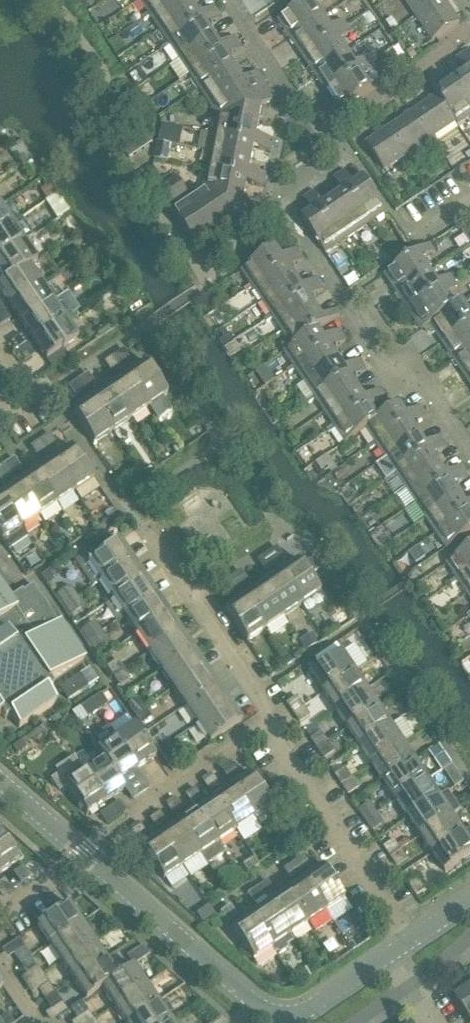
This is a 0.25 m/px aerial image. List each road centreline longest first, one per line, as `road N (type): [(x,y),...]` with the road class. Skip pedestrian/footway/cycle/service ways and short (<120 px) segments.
road 1 (unclassified): [(87,858),(279,1019),(297,1016),(387,957)]
road 2 (residential): [(469,467),(409,376),(387,375),(294,235)]
road 3 (residential): [(411,941),(272,731)]
road 4 (residential): [(272,731),(256,693),(142,527)]

